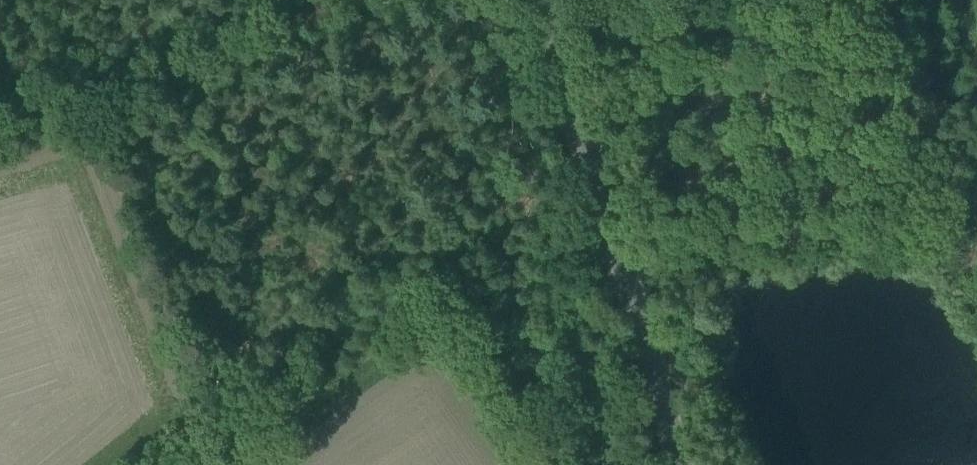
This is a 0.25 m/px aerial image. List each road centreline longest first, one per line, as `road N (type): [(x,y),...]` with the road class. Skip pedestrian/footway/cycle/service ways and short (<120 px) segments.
road 1 (unclassified): [(548,0),(679,464)]

